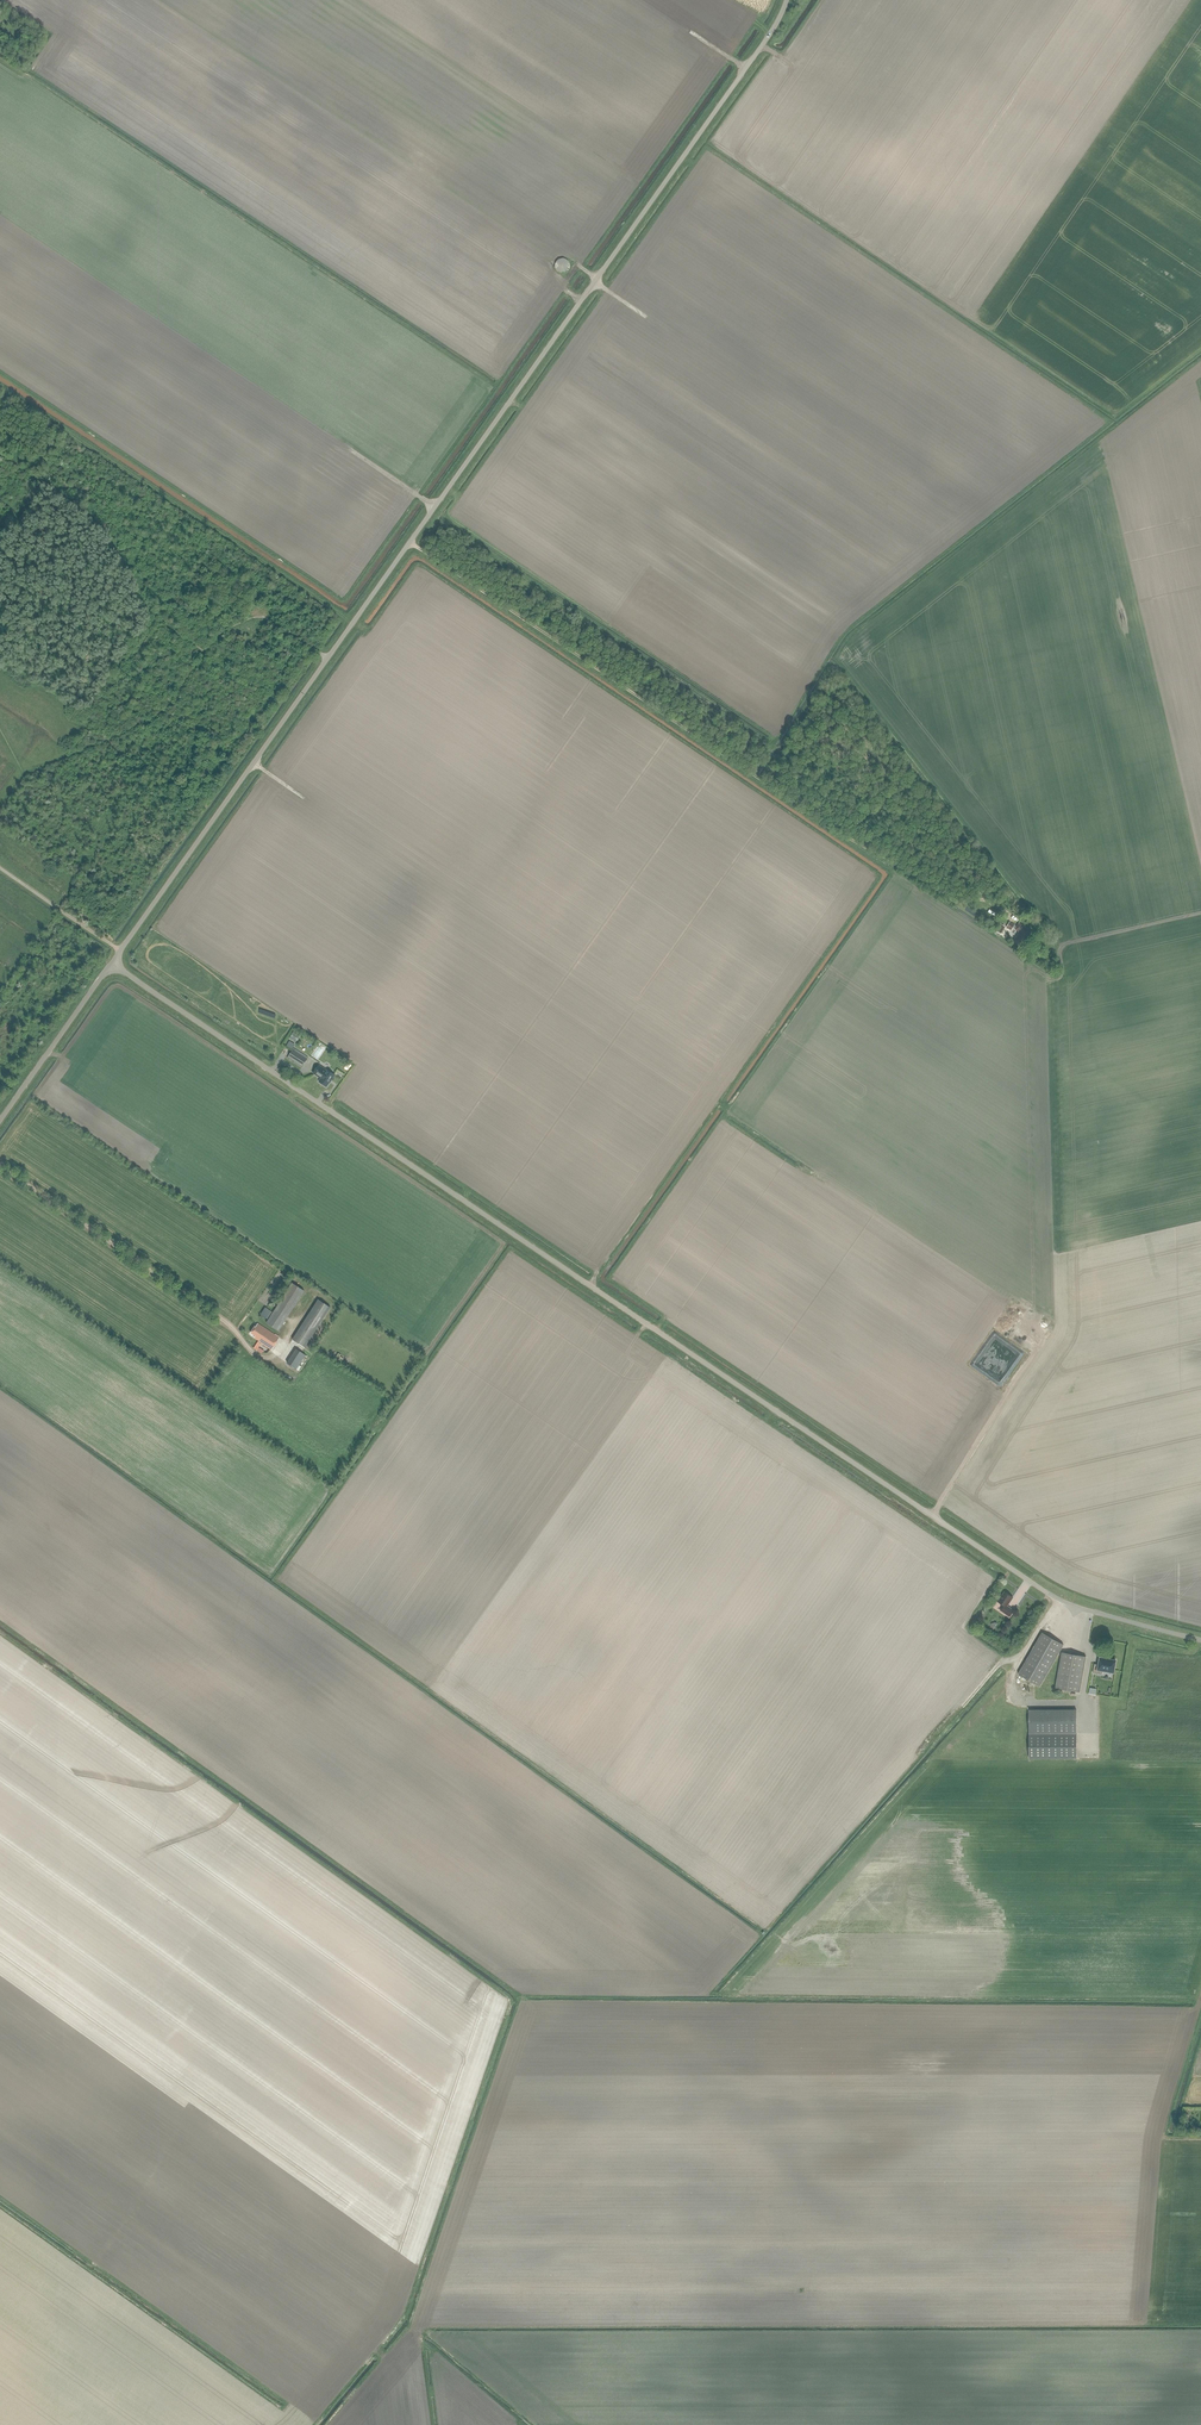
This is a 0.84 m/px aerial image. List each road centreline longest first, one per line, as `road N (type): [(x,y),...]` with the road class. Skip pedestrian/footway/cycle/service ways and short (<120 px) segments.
road 1 (unclassified): [(1200,1642),(1035,1586),(112,963)]
road 2 (unclassified): [(112,963),(751,62),(787,0)]
road 3 (track): [(411,540),(842,836),(985,922)]
road 4 (unclassified): [(0,1122),(112,963)]

